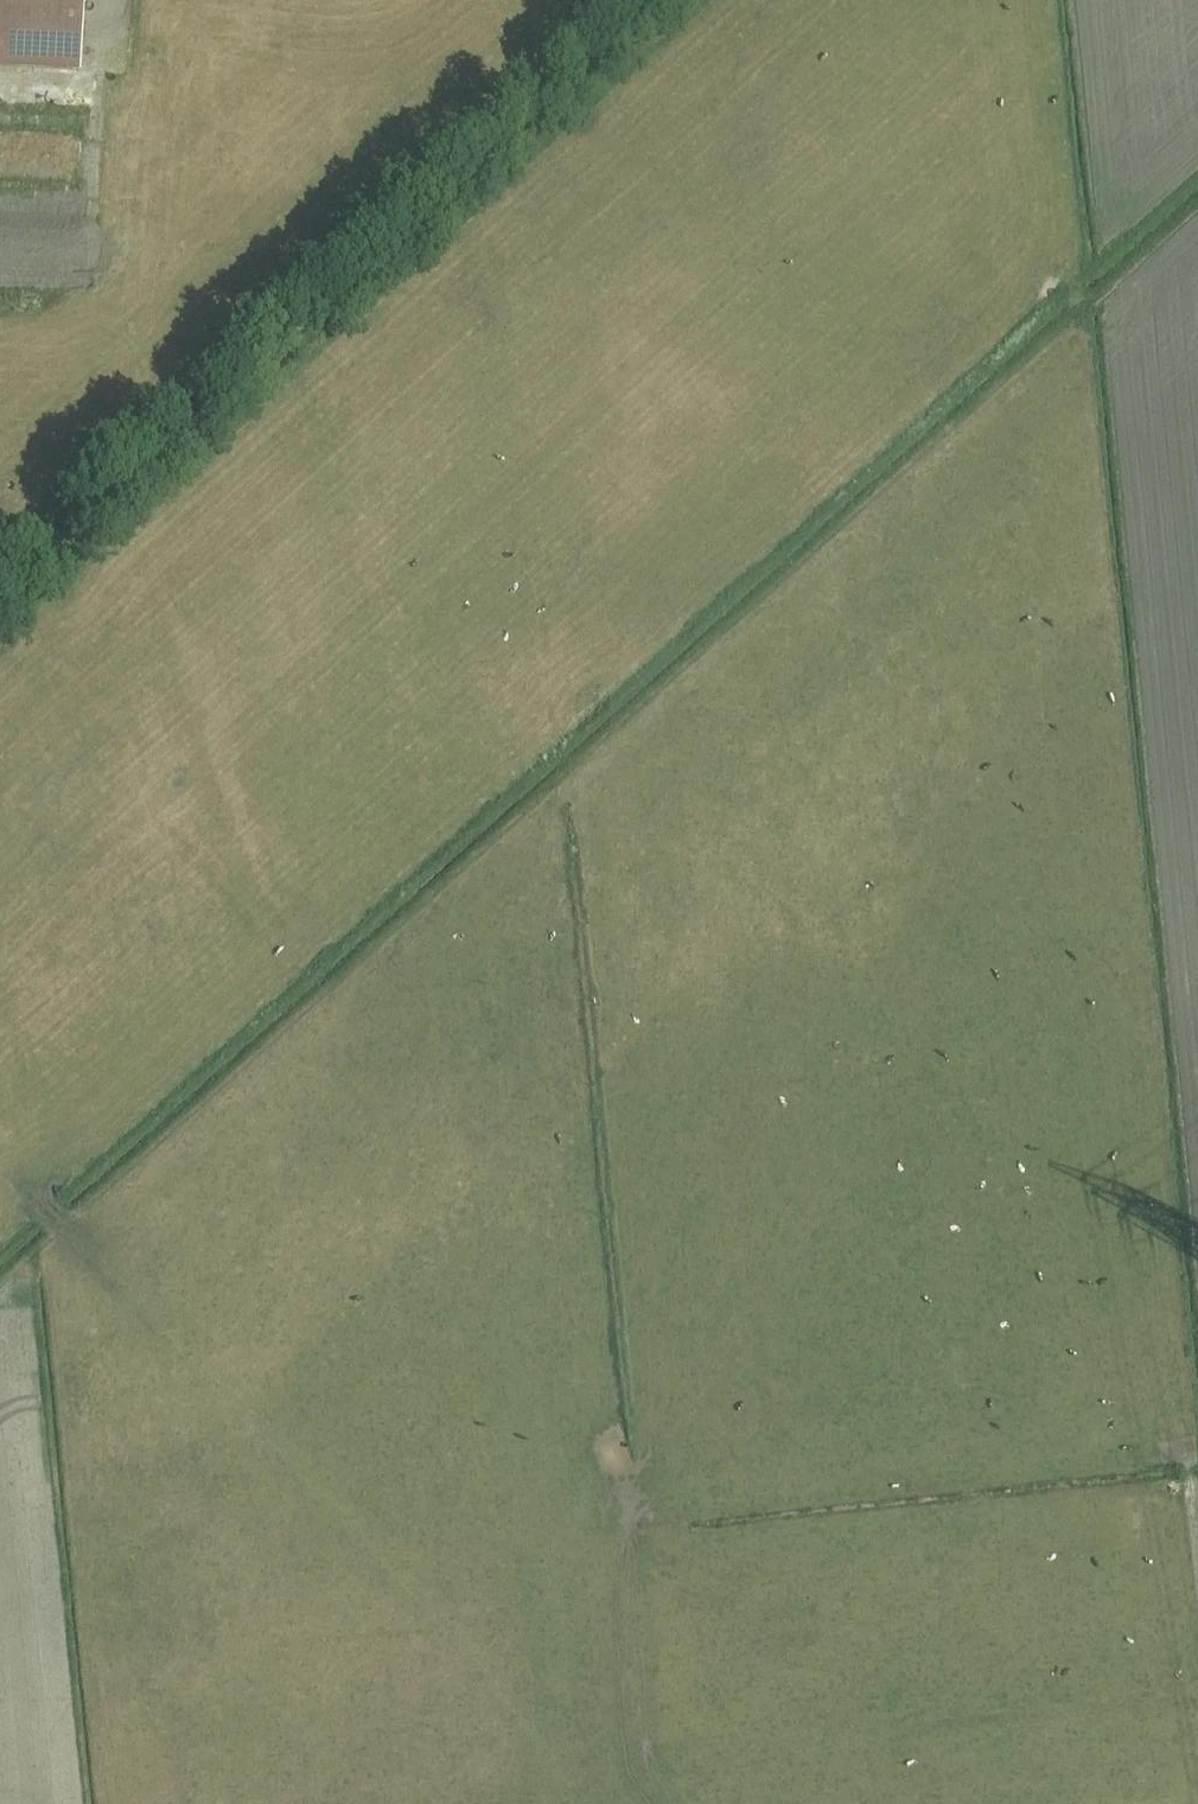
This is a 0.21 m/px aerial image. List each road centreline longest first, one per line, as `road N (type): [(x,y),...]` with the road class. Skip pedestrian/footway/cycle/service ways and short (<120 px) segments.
road 1 (track): [(668,0),(0,600)]
road 2 (track): [(1184,1451),(1197,1589)]

